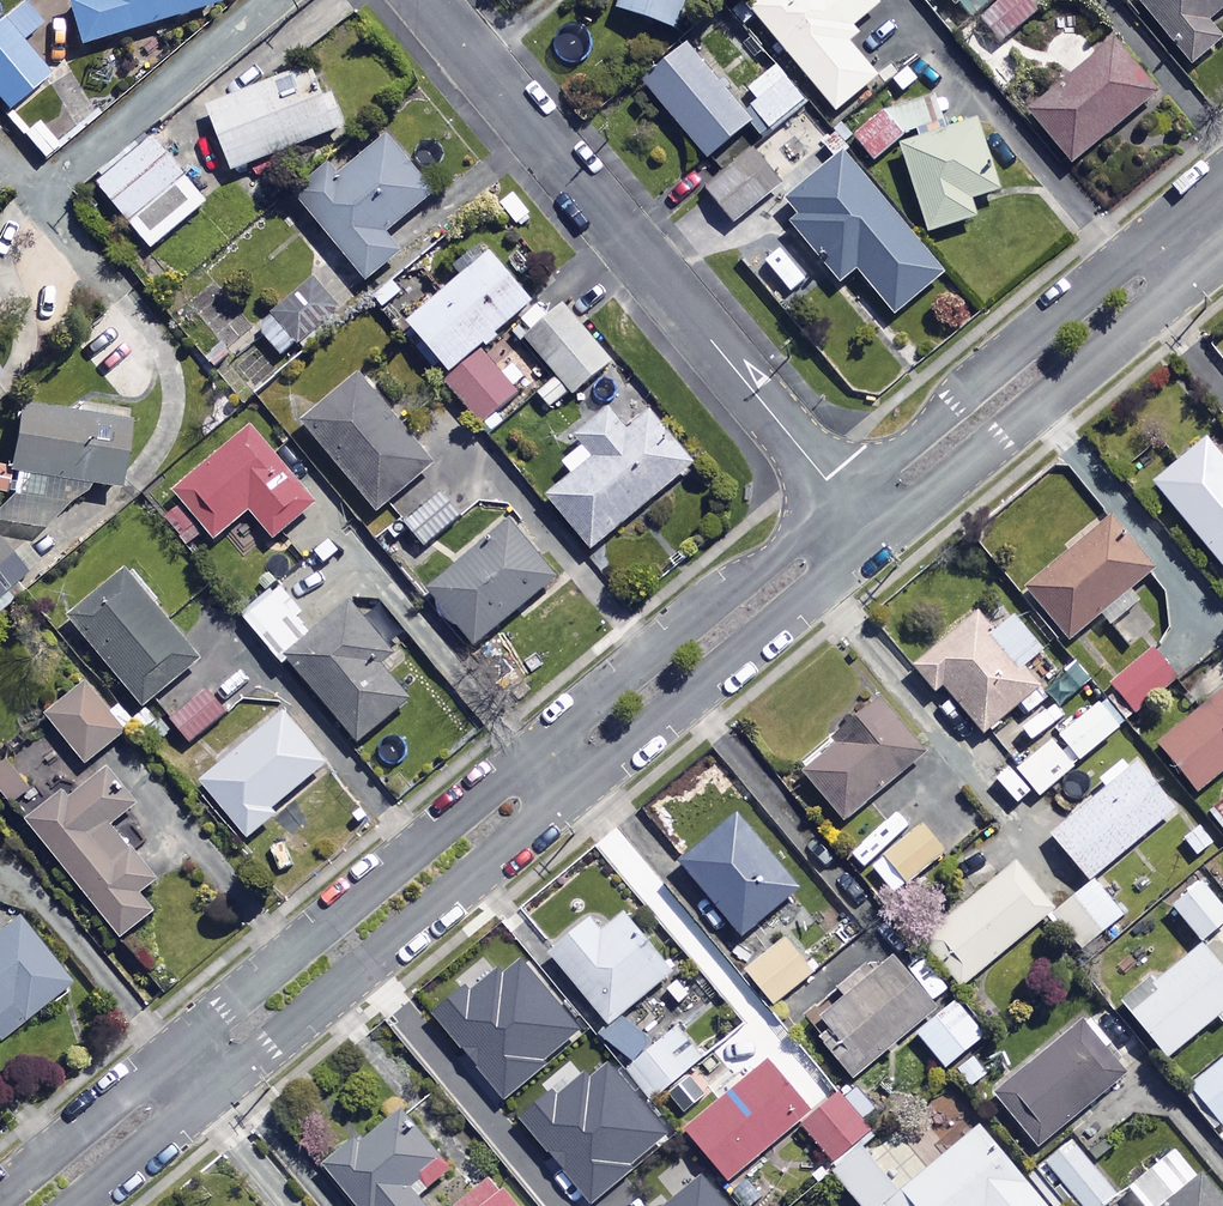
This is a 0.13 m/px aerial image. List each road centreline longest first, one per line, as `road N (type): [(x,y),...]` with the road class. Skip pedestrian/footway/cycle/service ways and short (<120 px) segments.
road 1 (residential): [(424,0),(859,518)]
road 2 (residential): [(532,788),(506,840),(248,1057),(210,1057)]
road 3 (residential): [(210,1057),(238,1002),(481,806),(532,788)]
road 4 (residential): [(1163,264),(1149,303),(904,509),(859,518)]
road 5 (residential): [(859,518),(886,467),(910,445),(1117,277),(1163,264)]
road 6 (residential): [(859,518),(842,559),(782,614),(608,751),(564,762)]
road 7 (residential): [(564,762),(574,729),(593,709),(784,555),(859,518)]
road 8 (residential): [(1,1205),(126,1102),(172,1089)]
road 9 (residential): [(172,1089),(155,1128),(63,1205)]

